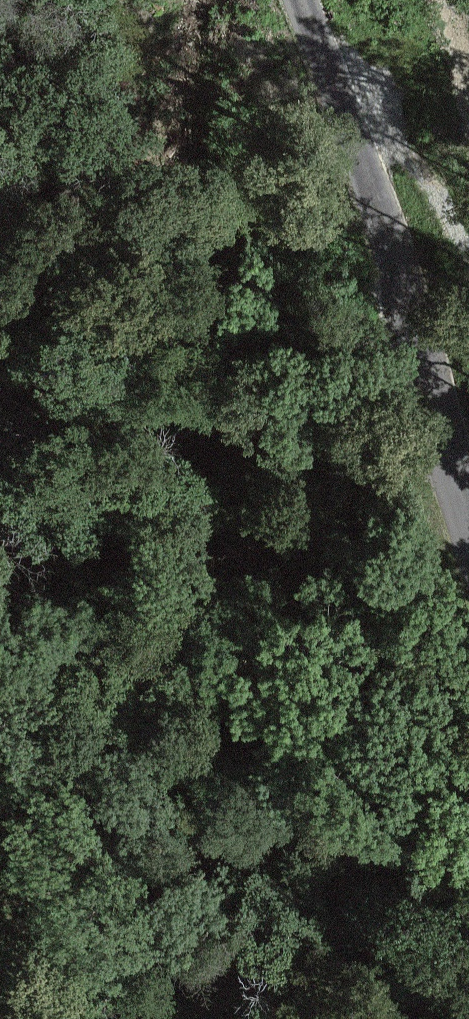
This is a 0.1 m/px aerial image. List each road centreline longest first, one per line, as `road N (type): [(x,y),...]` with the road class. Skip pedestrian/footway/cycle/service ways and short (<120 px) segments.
road 1 (track): [(468,762),(170,480),(44,505),(0,627)]
road 2 (tertiary): [(468,529),(378,208),(302,0)]

